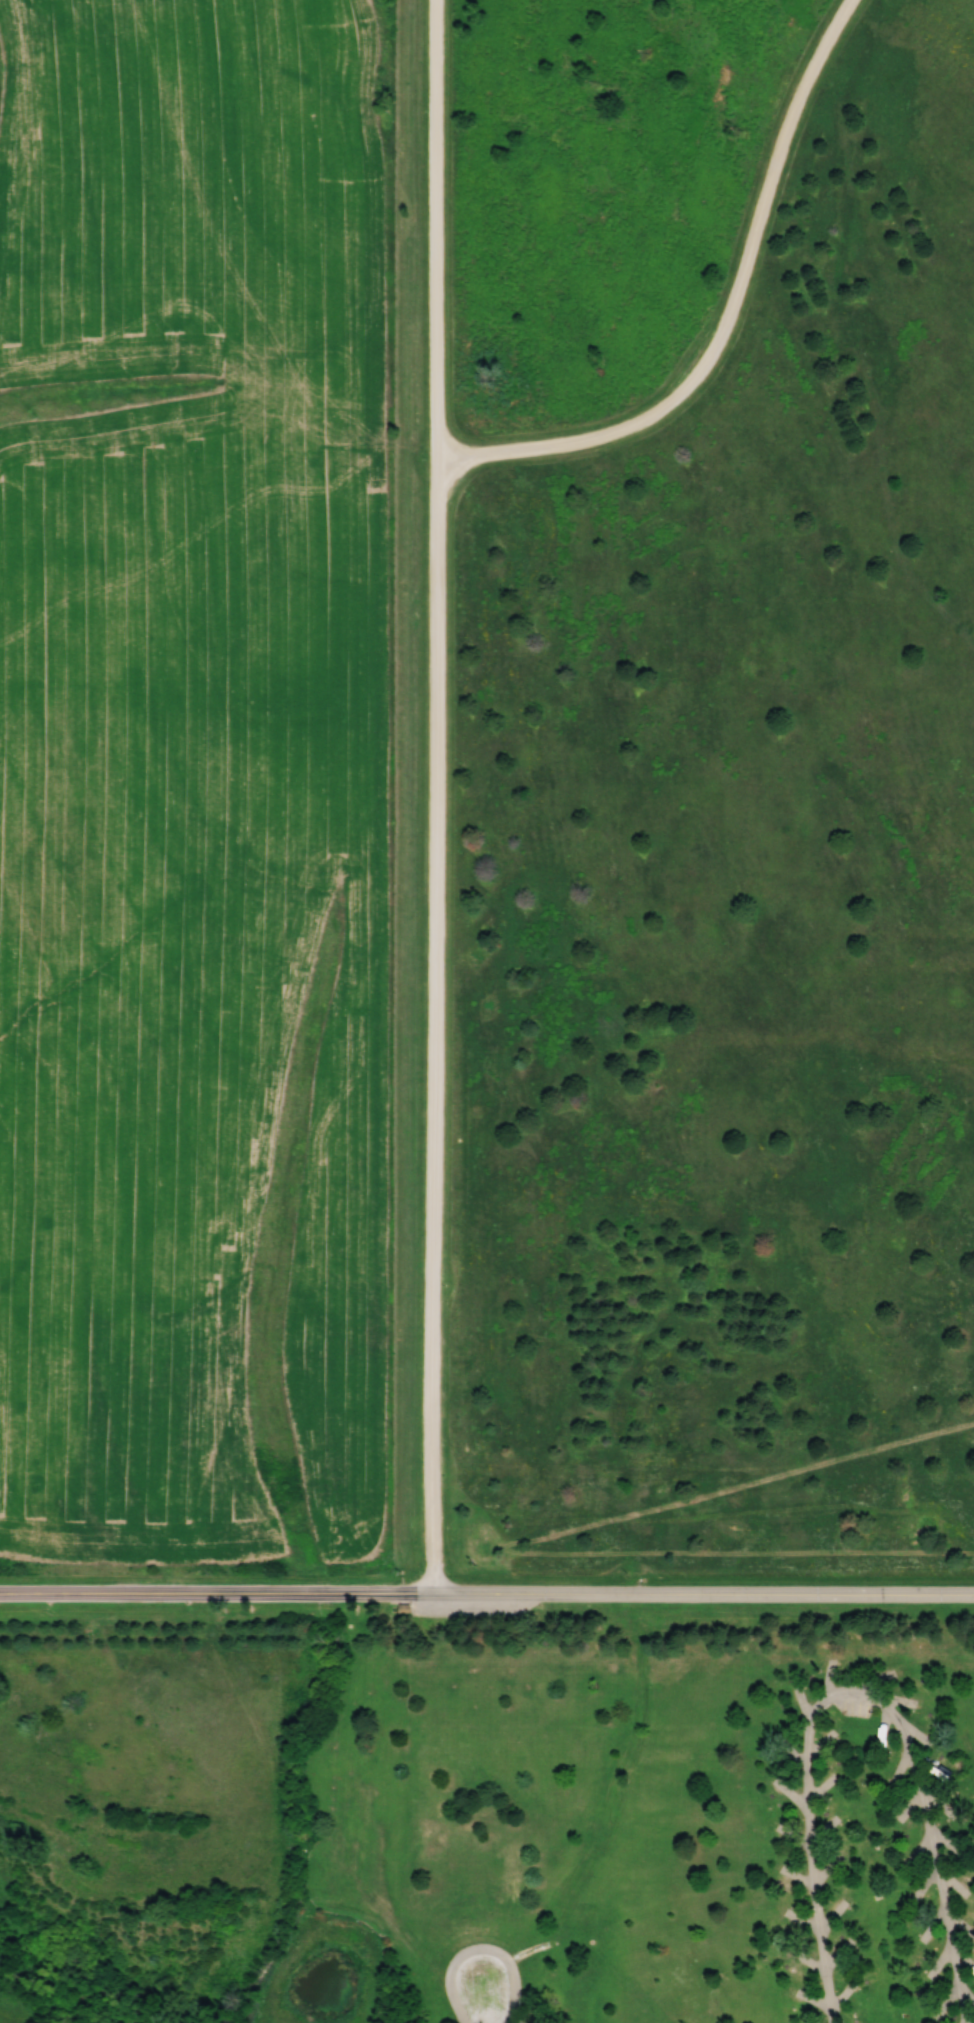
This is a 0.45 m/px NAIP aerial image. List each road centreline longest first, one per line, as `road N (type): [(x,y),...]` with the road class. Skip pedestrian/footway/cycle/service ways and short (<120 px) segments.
road 1 (residential): [(435,1587),(435,0)]
road 2 (residential): [(973,1595),(435,1587)]
road 3 (residential): [(435,1587),(0,1590)]

